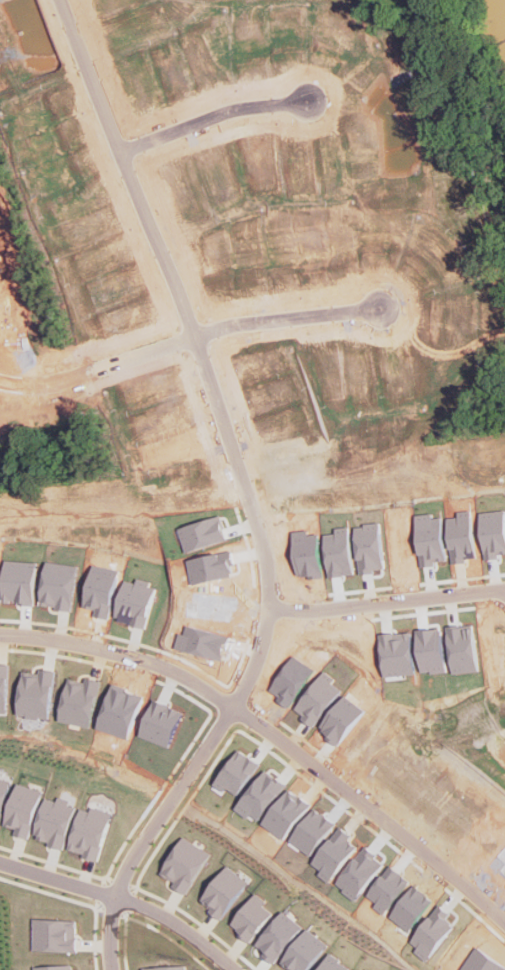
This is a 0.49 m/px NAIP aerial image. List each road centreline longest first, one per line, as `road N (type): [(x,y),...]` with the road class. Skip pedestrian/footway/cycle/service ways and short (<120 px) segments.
road 1 (residential): [(241,707),(273,626),(276,564),(211,359),(63,0)]
road 2 (residential): [(0,635),(166,665),(241,707),(504,917)]
road 3 (residential): [(230,969),(146,907),(0,858)]
road 4 (residential): [(276,607),(331,612),(504,591)]
road 5 (residential): [(120,900),(130,868),(241,707)]
road 6 (residential): [(0,381),(72,380),(202,337)]
road 7 (residential): [(126,151),(251,111),(314,103)]
road 8 (residential): [(202,337),(252,324),(390,312)]

